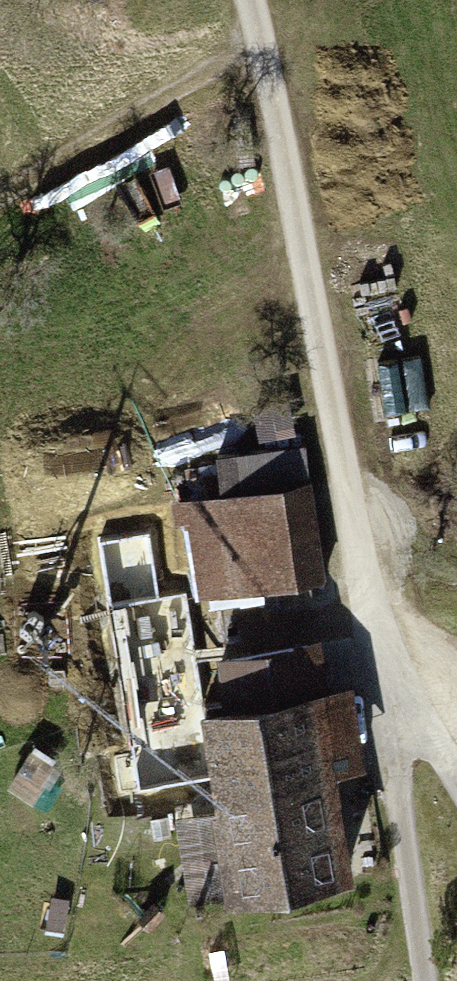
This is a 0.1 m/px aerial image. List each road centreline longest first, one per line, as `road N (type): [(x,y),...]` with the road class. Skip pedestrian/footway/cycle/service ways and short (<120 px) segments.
road 1 (track): [(383,667),(248,0)]
road 2 (track): [(383,667),(422,980)]
road 3 (track): [(0,199),(258,35)]
road 4 (track): [(456,781),(383,667)]

